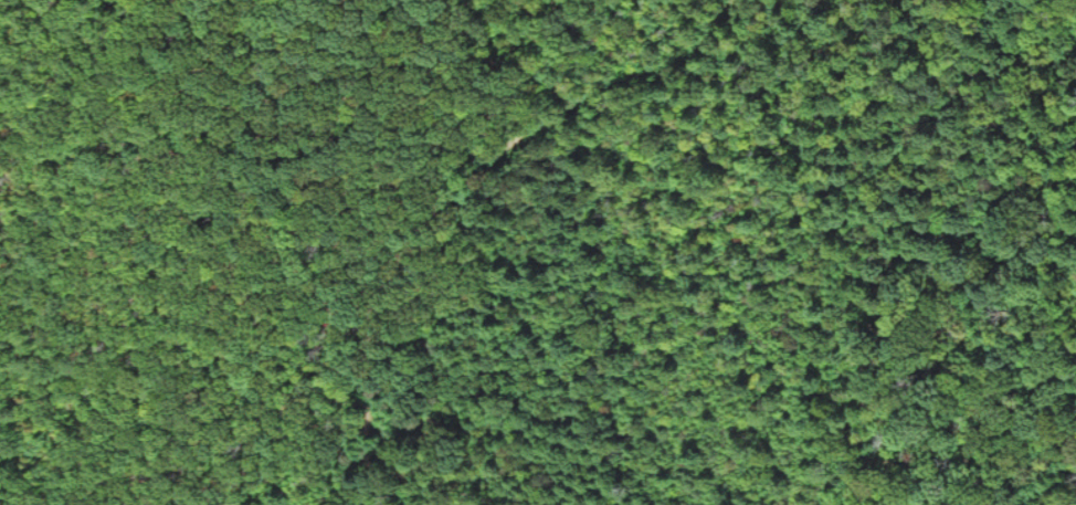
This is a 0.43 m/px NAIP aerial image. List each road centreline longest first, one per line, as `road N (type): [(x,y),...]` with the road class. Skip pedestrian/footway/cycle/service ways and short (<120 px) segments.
road 1 (track): [(421,504),(379,420),(363,359),(367,327),(401,261),(442,209),(527,136),(609,84),(690,56),(733,0)]

